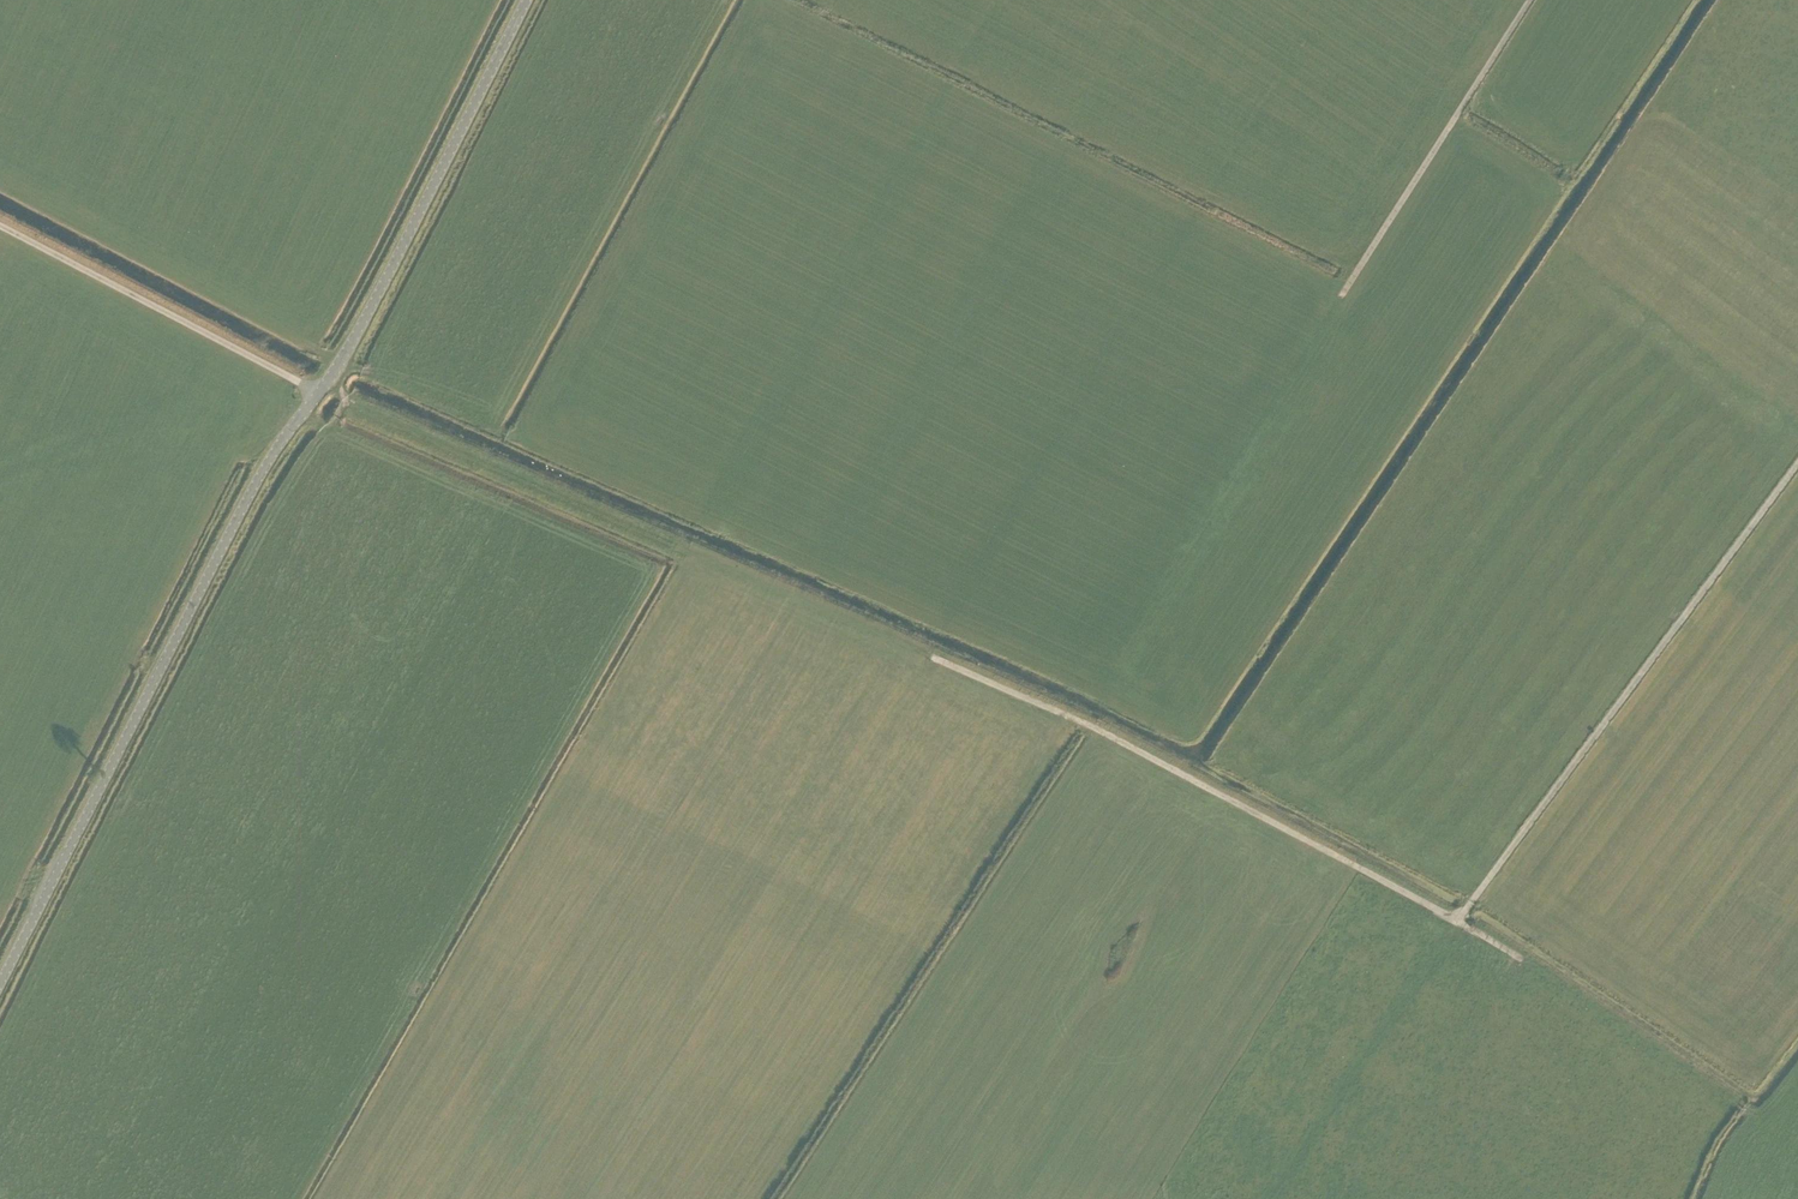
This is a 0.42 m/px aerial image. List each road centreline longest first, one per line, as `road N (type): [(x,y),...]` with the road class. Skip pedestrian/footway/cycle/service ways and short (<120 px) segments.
road 1 (tertiary): [(0,979),(244,500),(364,320),(527,0)]

